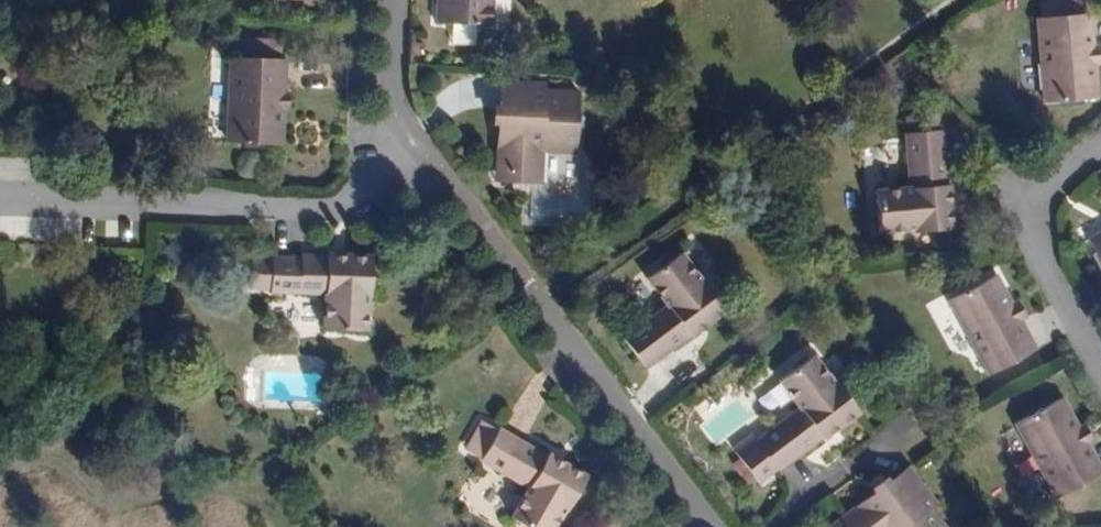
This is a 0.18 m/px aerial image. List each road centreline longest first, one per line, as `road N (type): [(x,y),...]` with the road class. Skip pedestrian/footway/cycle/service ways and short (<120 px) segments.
road 1 (residential): [(404,142),(707,526)]
road 2 (residential): [(0,196),(338,208),(404,142)]
road 3 (residential): [(1100,366),(1016,203),(1100,139)]
road 4 (residential): [(391,0),(387,118),(404,142)]

